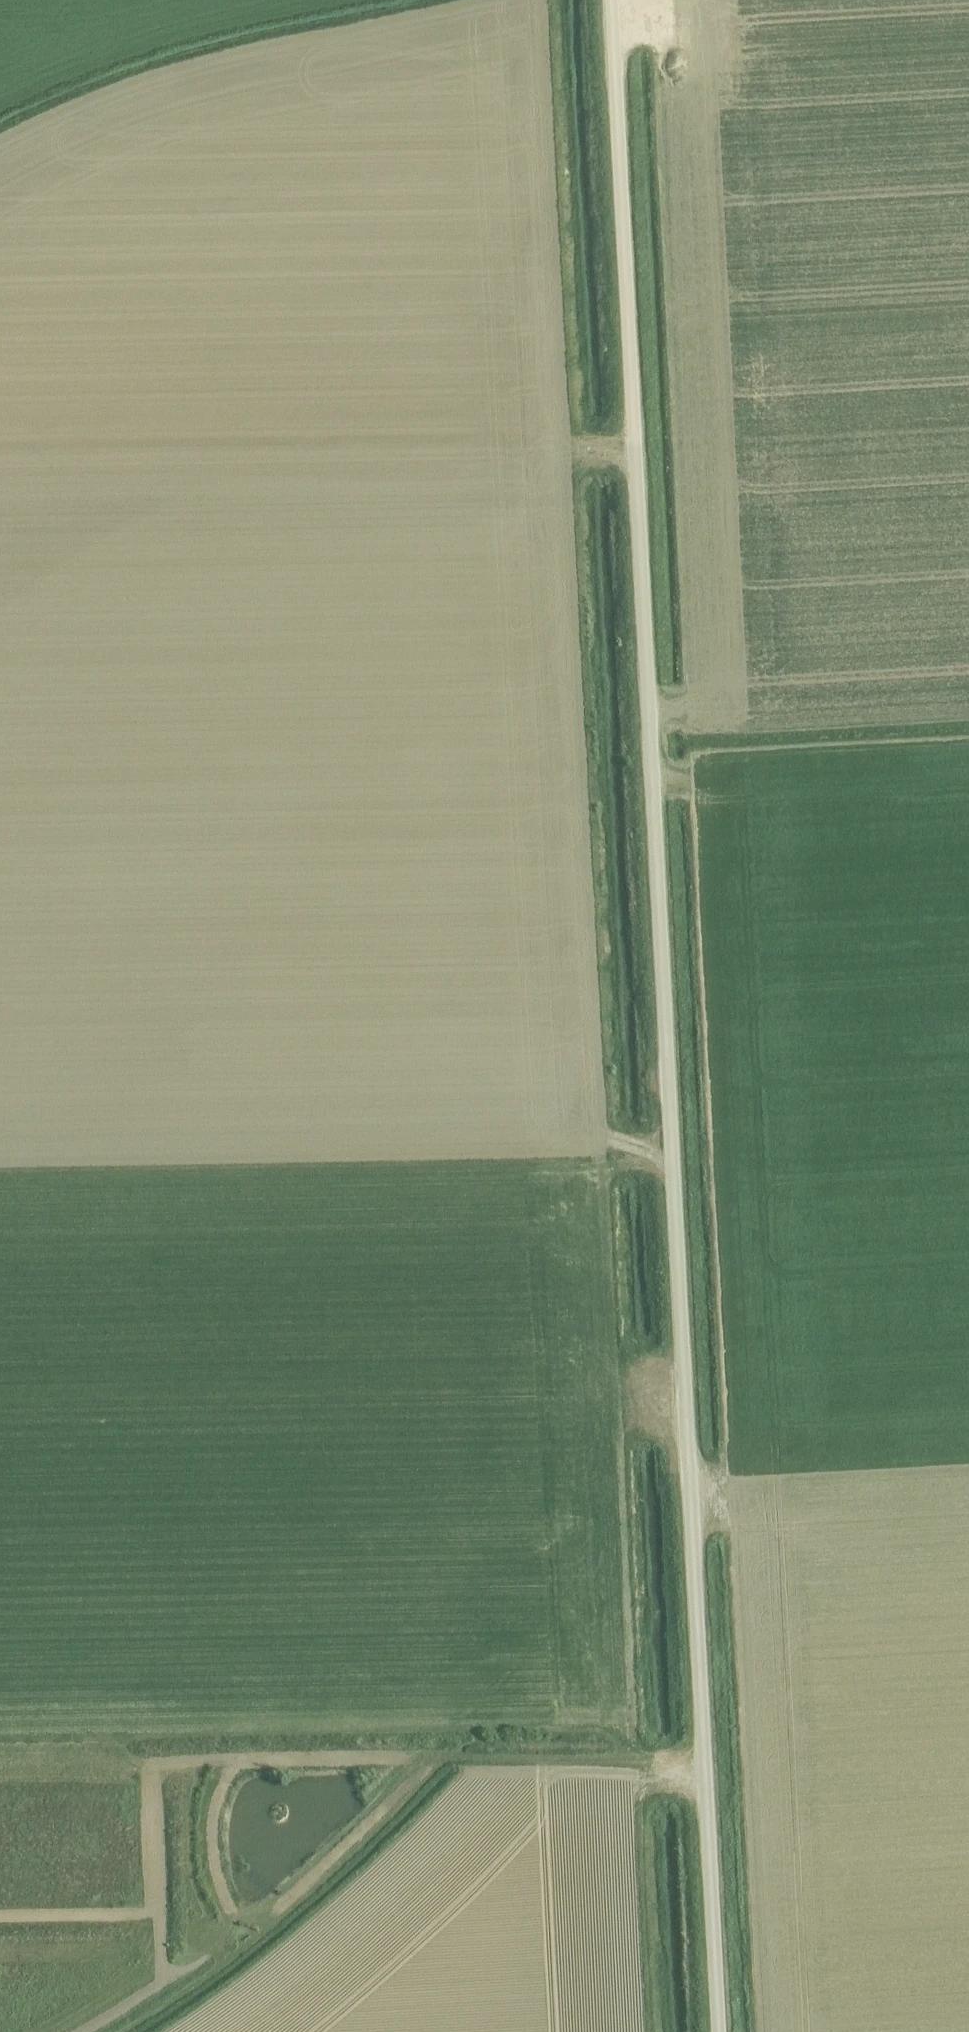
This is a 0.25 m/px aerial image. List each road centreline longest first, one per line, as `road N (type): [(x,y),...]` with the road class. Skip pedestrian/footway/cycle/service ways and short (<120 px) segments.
road 1 (unclassified): [(722,2031),(611,0)]
road 2 (track): [(0,1738),(661,1729),(667,1743),(708,1742)]

